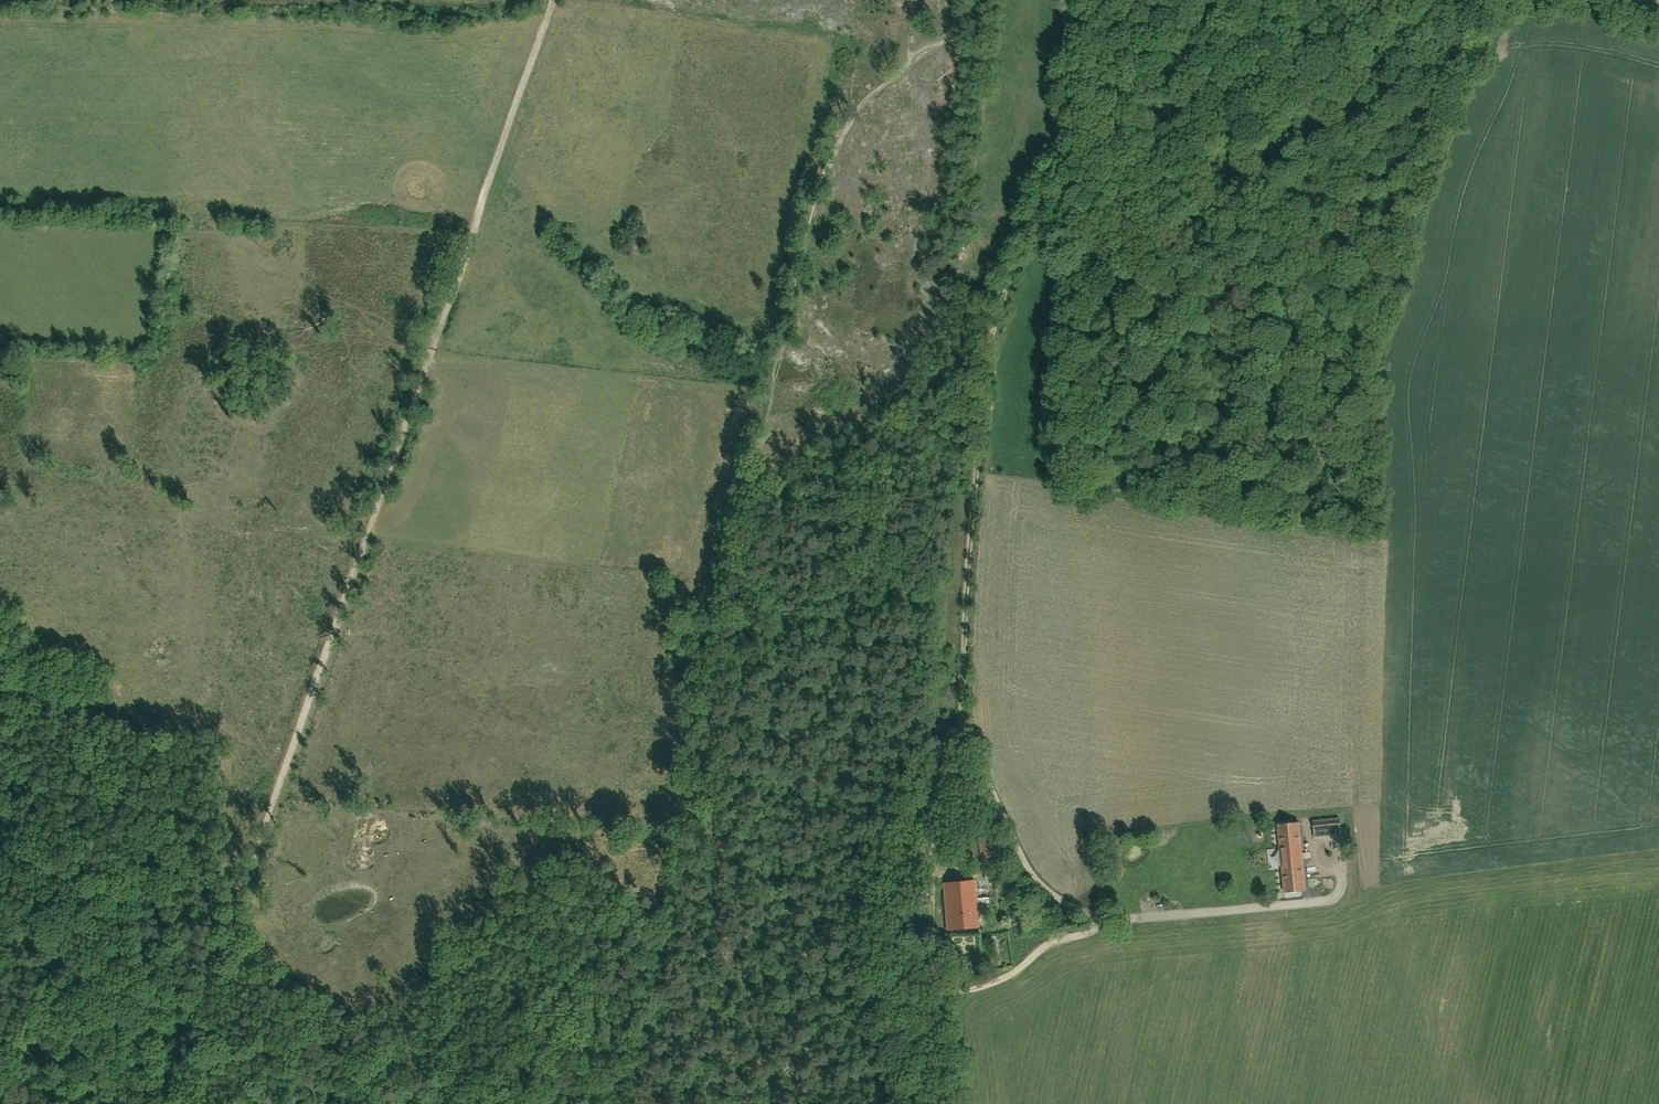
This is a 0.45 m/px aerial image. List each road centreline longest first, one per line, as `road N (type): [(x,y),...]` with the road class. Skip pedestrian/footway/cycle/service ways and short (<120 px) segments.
road 1 (track): [(554,0),(166,1103)]
road 2 (unclassified): [(1077,0),(1067,140),(975,435),(958,729)]
road 3 (track): [(958,729),(1020,870),(1037,891),(1099,923),(1336,901),(1348,875),(1340,856)]
road 4 (track): [(743,1103),(934,924)]
road 5 (track): [(958,729),(955,860),(935,881),(934,924)]

